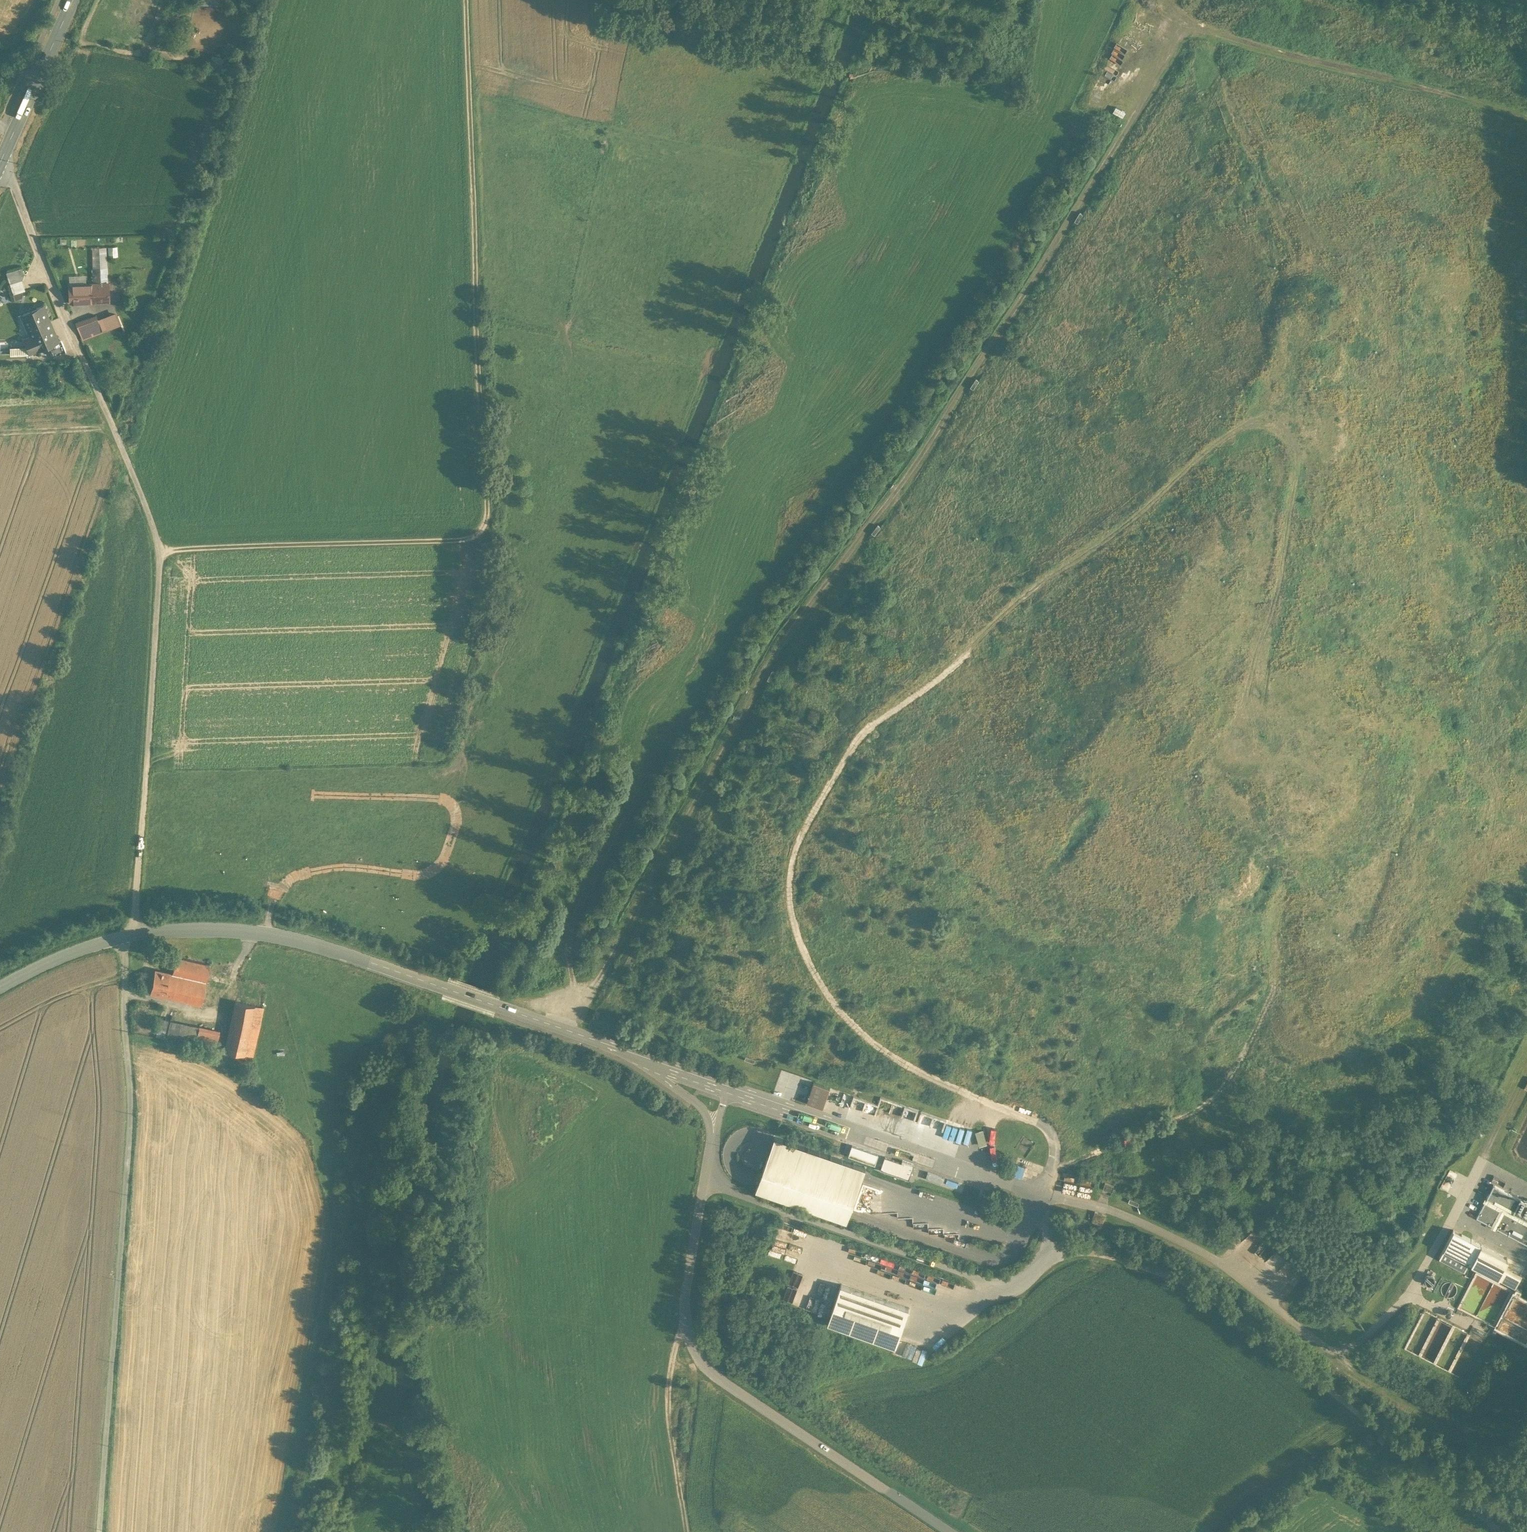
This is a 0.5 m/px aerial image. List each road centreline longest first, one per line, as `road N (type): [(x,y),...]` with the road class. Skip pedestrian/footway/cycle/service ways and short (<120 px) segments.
road 1 (track): [(466,0),(485,523),(455,540),(160,550)]
road 2 (residential): [(133,935),(160,550),(14,185),(0,179)]
road 3 (residential): [(133,935),(120,1013),(133,1113),(100,1531)]
road 4 (unclassified): [(713,1139),(685,1295),(700,1357),(717,1376),(948,1531)]
road 5 (unclassified): [(133,935),(200,929),(309,943),(630,1052)]
road 6 (track): [(687,1326),(675,1346),(668,1421),(686,1531)]
road 7 (primary): [(0,162),(72,0)]
road 8 (unclassified): [(0,989),(60,957),(133,935)]
road 9 (unclassified): [(630,1052),(697,1103),(713,1139)]

